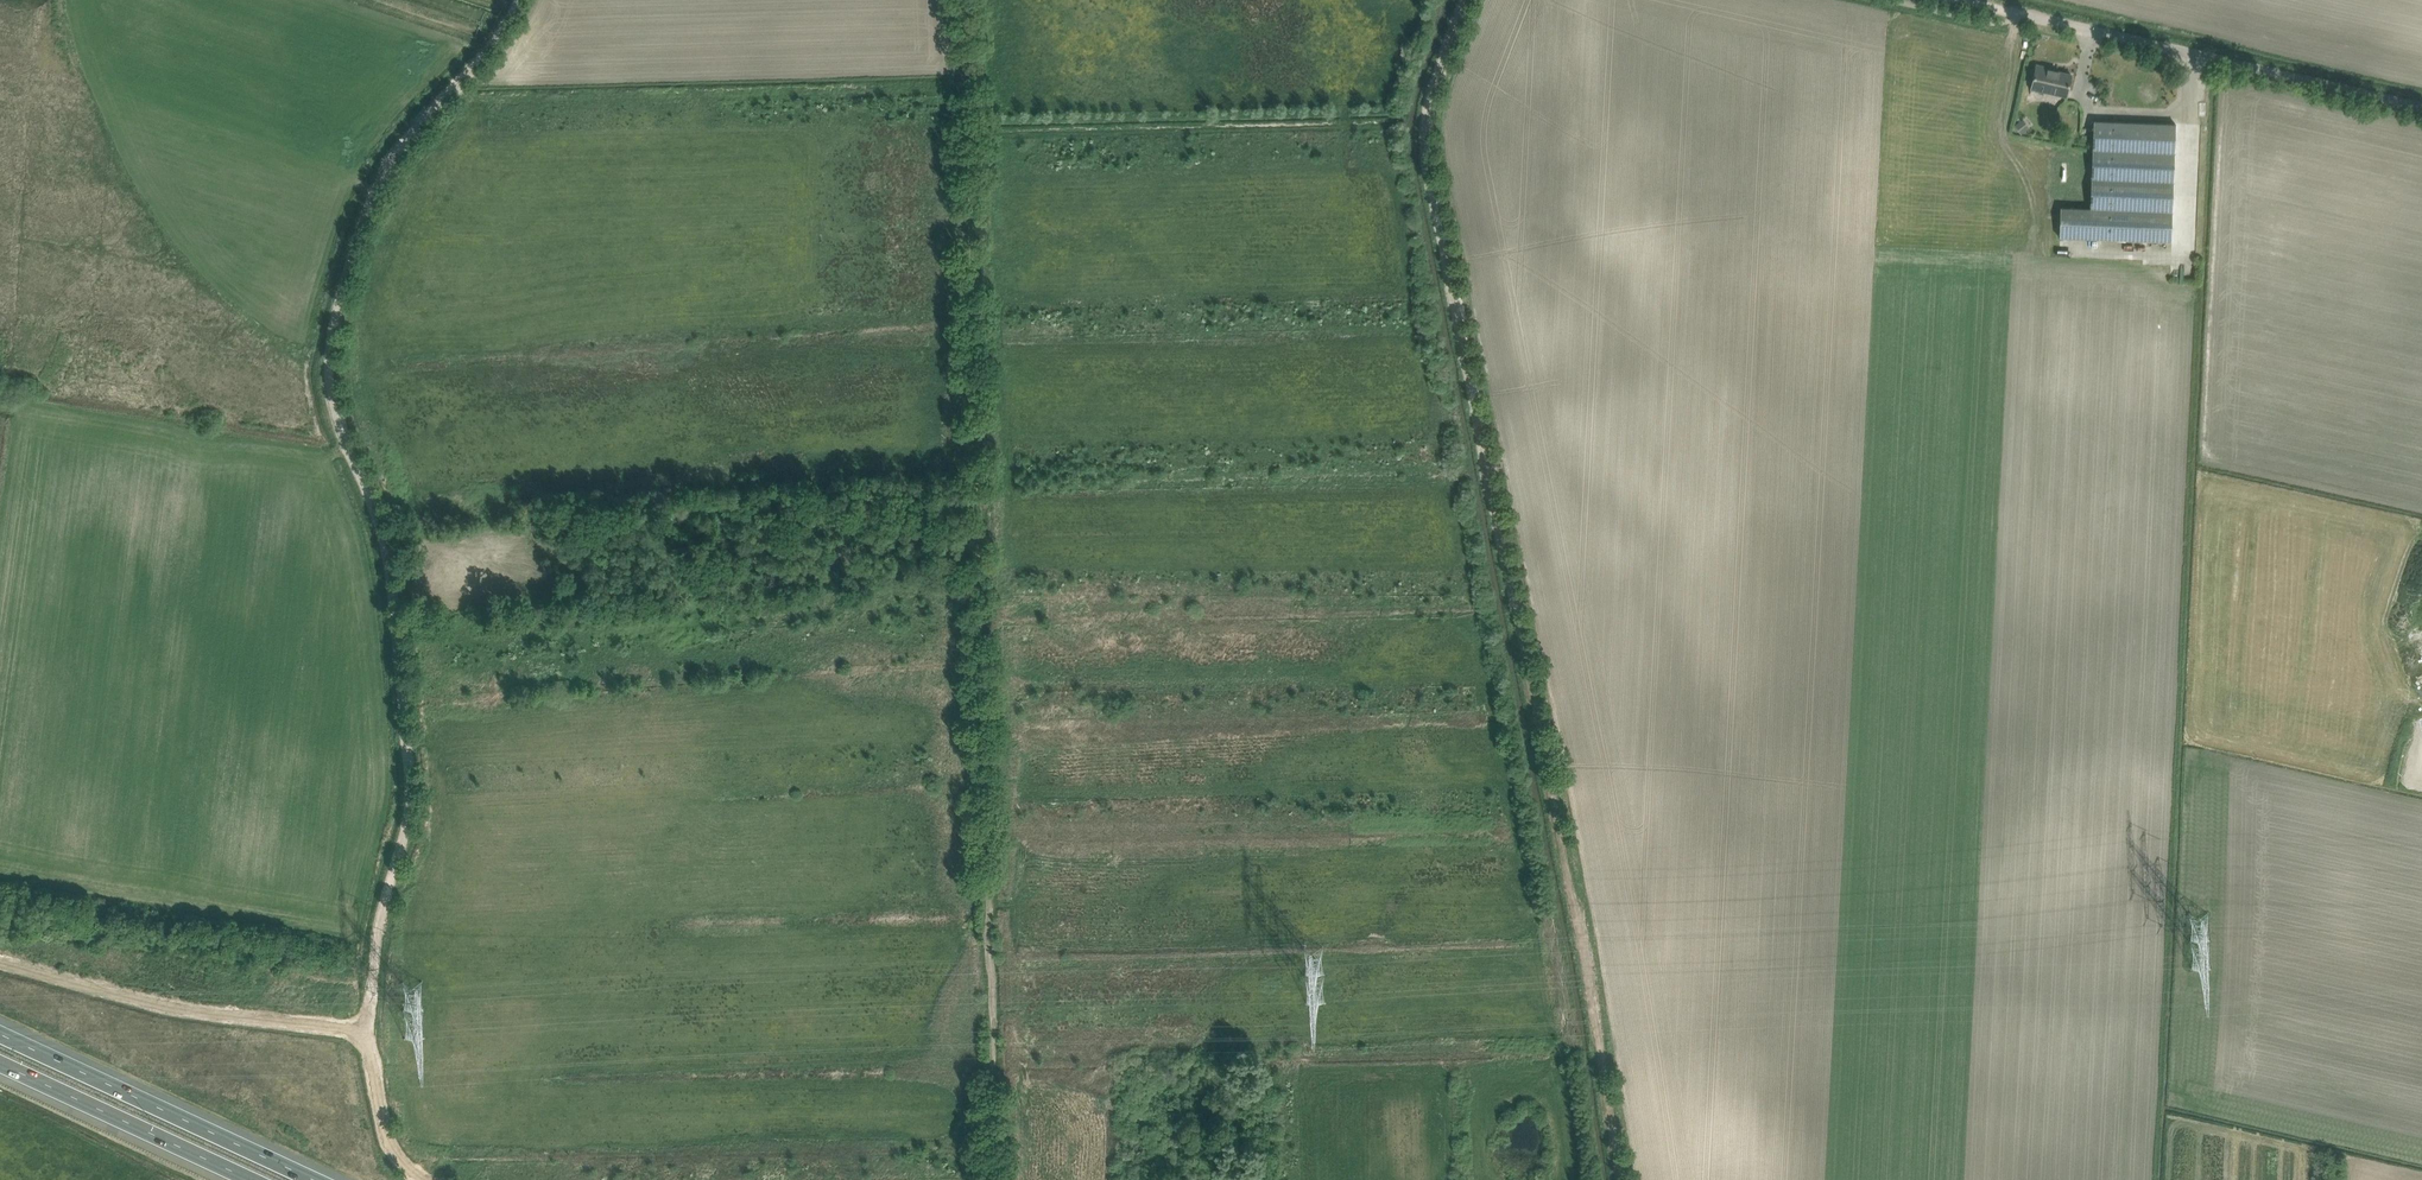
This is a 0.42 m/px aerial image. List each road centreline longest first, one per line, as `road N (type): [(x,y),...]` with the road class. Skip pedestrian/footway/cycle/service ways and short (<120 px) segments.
road 1 (track): [(1621,1179),(1433,168),(1441,67),(1470,0)]
road 2 (track): [(969,0),(995,1179)]
road 3 (track): [(367,1027),(407,786),(408,740),(385,546),(330,370),(346,266),(378,177),(502,13)]
road 4 (unclassified): [(2421,106),(2004,10)]
road 5 (track): [(367,1027),(319,1031),(169,1012),(0,970)]
road 6 (motorway): [(328,1179),(0,1029)]
road 7 (motorway): [(0,1060),(259,1179)]
road 8 (track): [(427,1179),(394,1152),(367,1027)]

